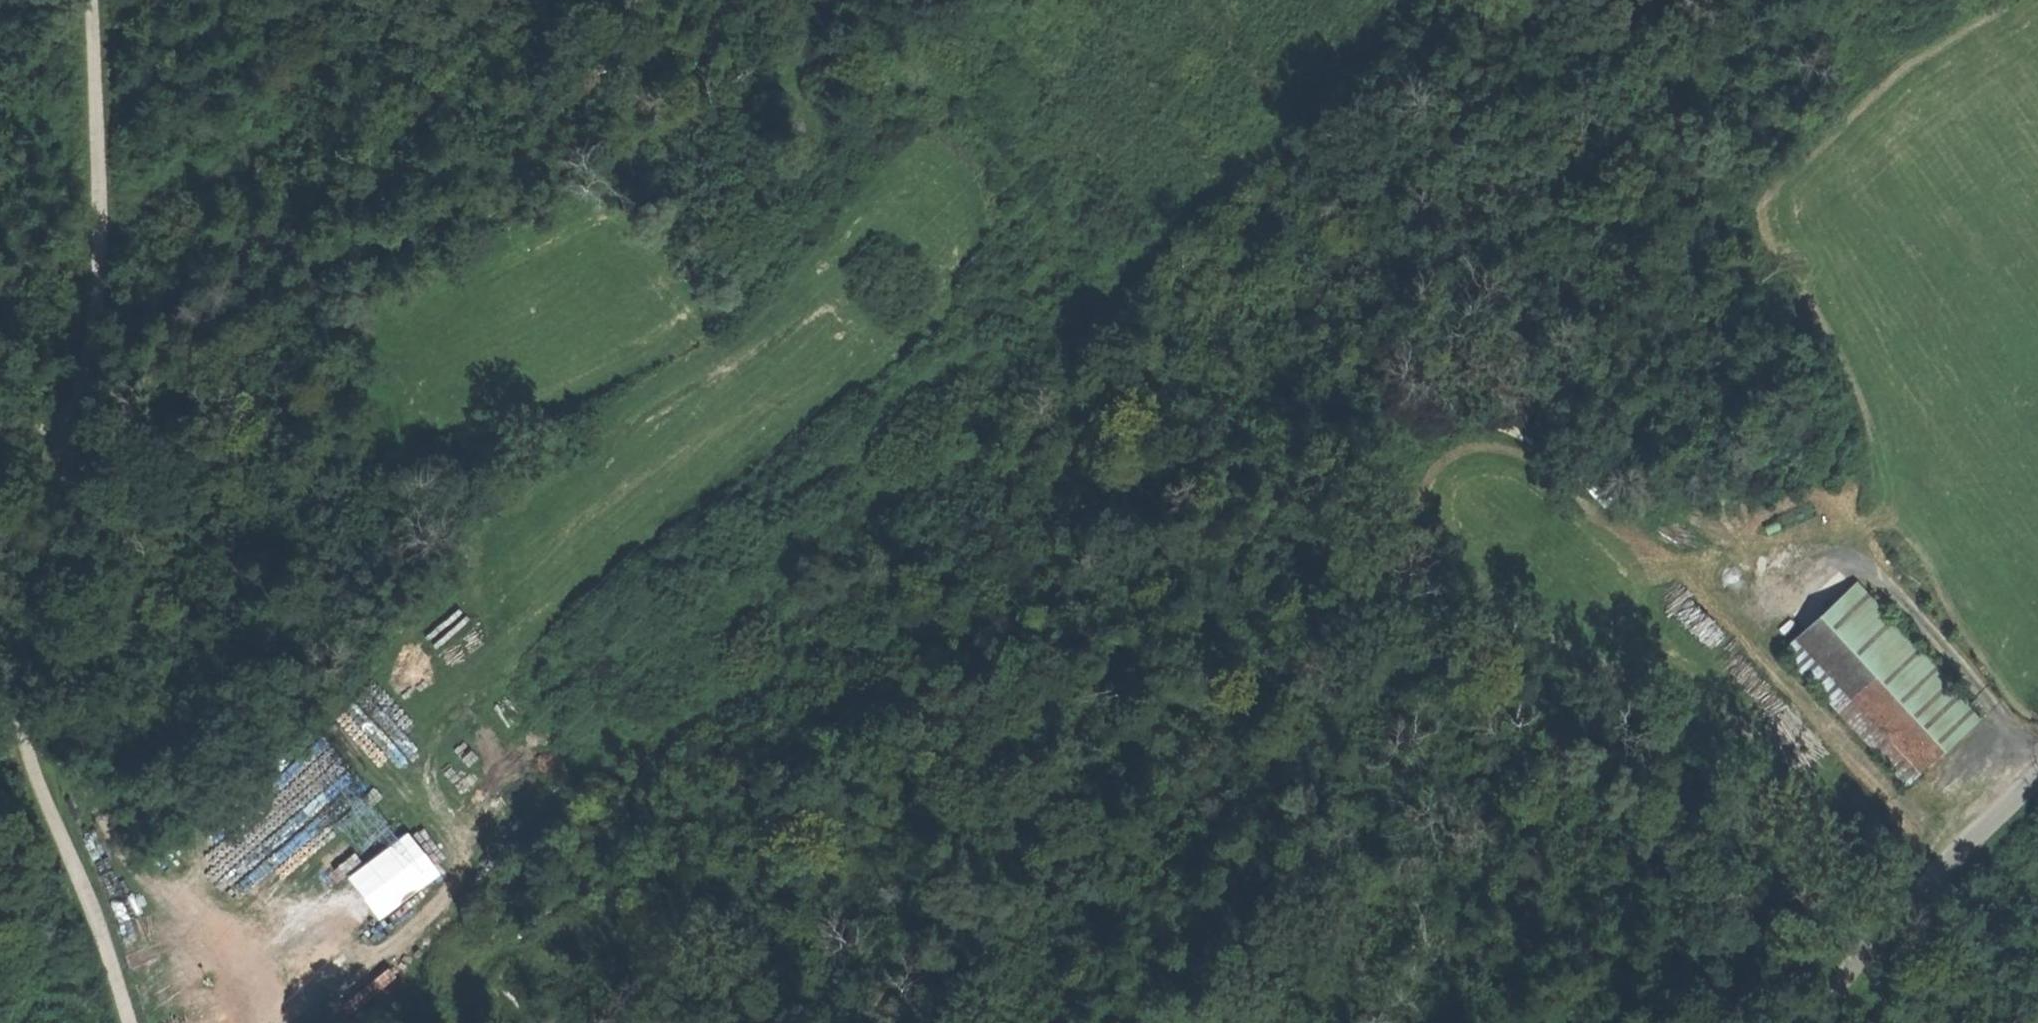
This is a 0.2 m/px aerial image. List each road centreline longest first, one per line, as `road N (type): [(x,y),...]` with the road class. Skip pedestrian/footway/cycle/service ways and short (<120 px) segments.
road 1 (track): [(135,1022),(39,759),(31,617),(96,278),(91,0)]
road 2 (unclassified): [(2037,777),(1948,860),(1813,1022)]

